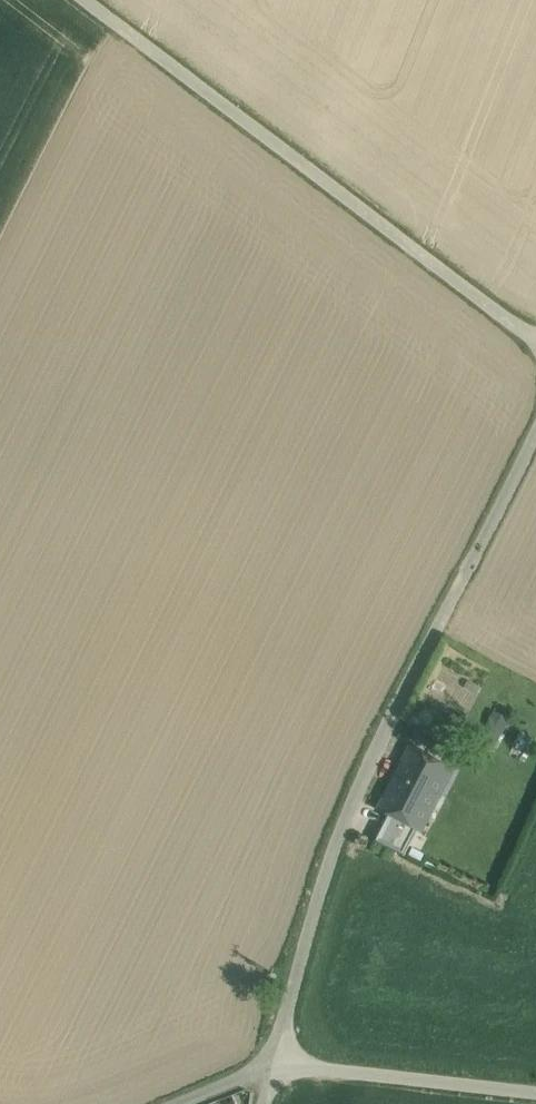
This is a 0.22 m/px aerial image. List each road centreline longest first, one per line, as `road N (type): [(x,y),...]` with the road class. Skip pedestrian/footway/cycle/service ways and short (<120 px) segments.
road 1 (track): [(535,414),(344,848),(262,1103)]
road 2 (track): [(535,347),(80,0)]
road 3 (track): [(180,1103),(269,1072),(314,1069),(535,1095)]

